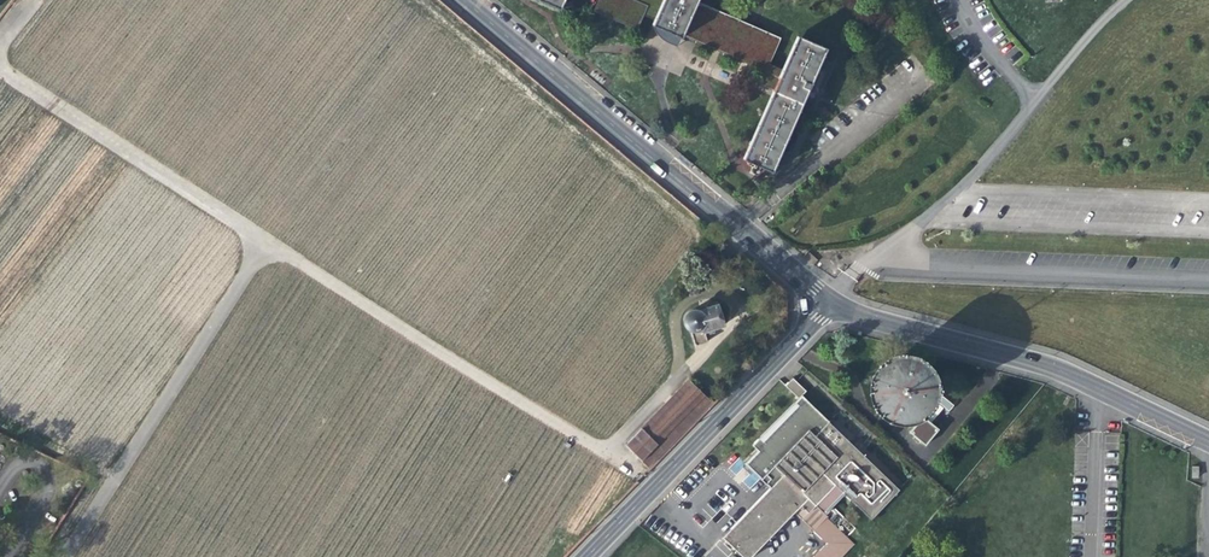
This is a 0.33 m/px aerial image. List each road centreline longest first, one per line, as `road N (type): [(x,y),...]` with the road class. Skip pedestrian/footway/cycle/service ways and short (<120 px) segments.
road 1 (residential): [(461,0),(830,305)]
road 2 (residential): [(1208,442),(1072,375),(830,305)]
road 3 (residential): [(830,305),(580,556)]

